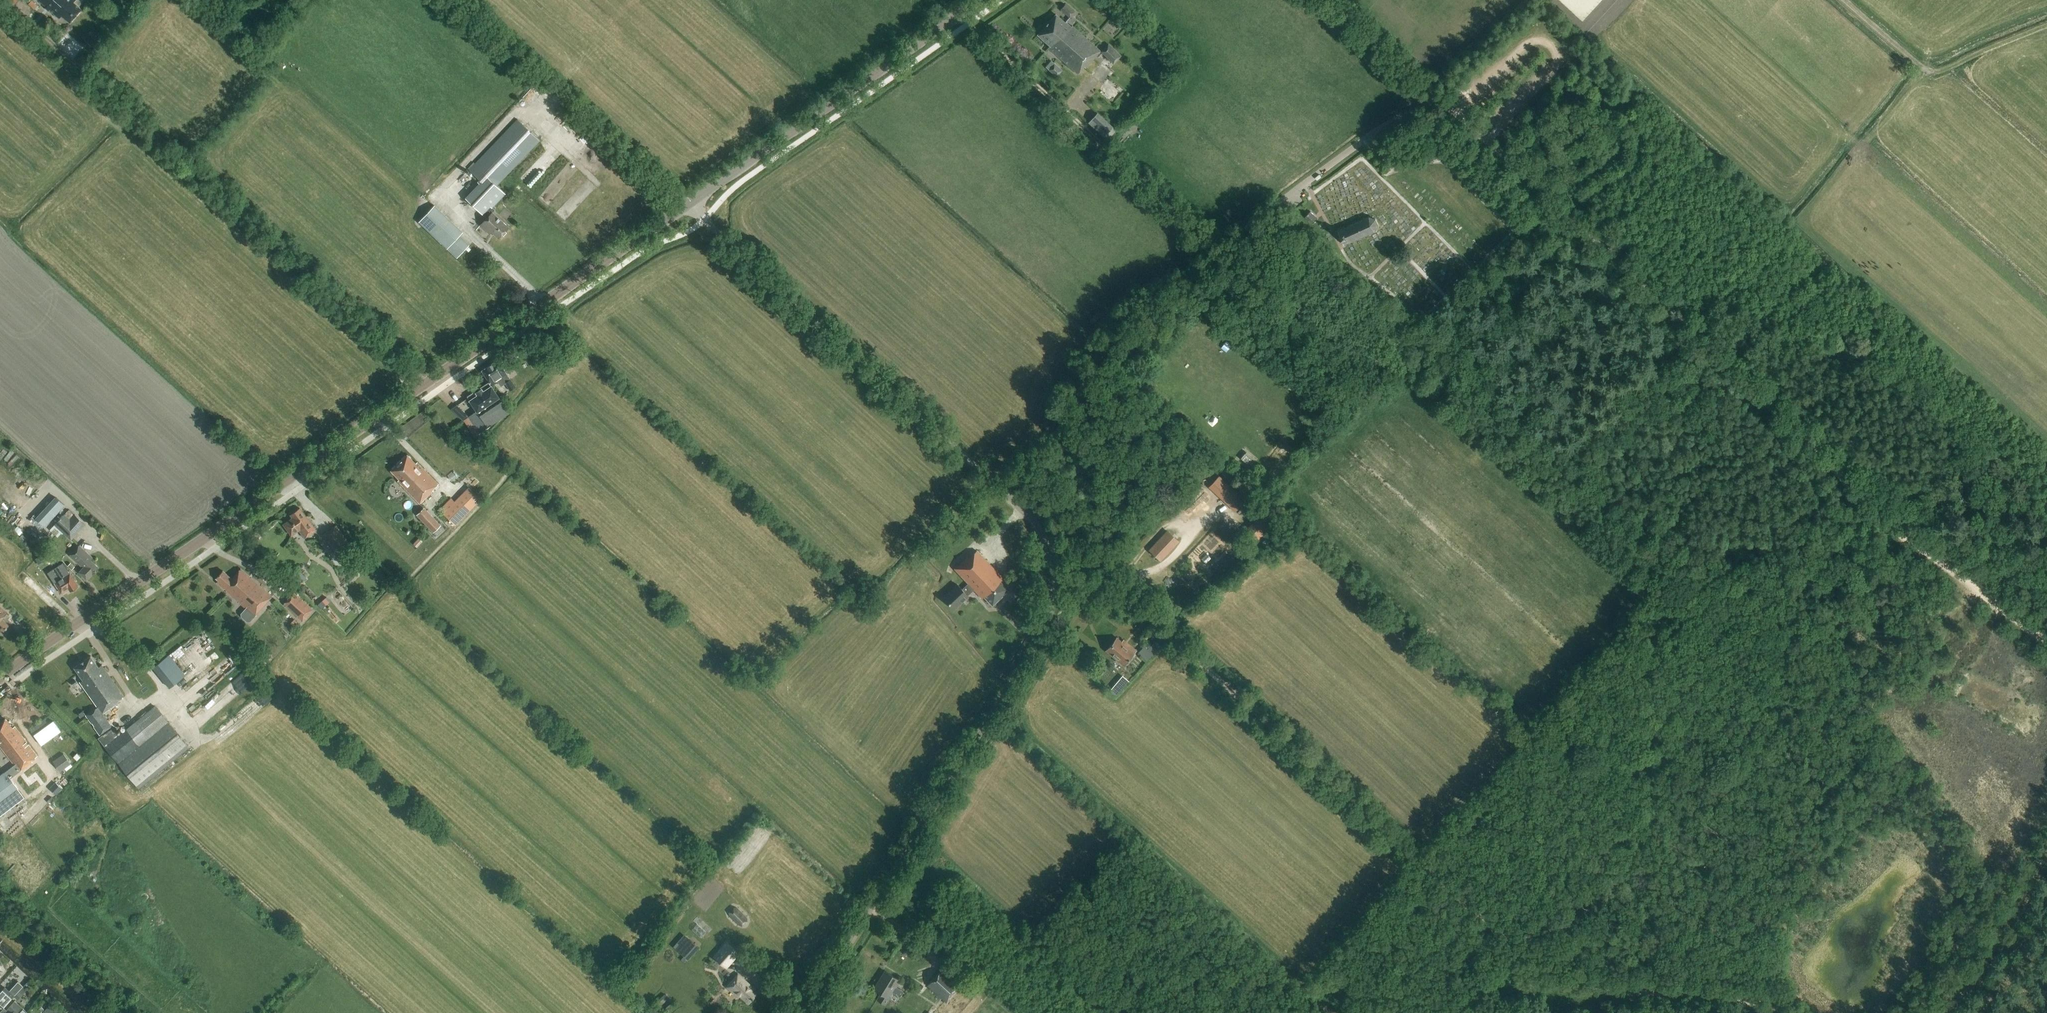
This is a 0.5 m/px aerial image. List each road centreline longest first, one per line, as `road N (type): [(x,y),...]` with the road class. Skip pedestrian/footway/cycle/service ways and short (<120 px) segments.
road 1 (unclassified): [(806,1012),(1036,640),(1052,599),(1052,560),(1036,526),(986,476),(686,205)]
road 2 (tertiary): [(0,679),(686,205)]
road 3 (track): [(1763,1012),(1716,994),(1594,993),(1554,980),(1168,638)]
road 4 (track): [(425,381),(25,21)]
road 5 (unclassified): [(1728,361),(1333,0)]
road 6 (track): [(959,14),(1219,256),(1240,296),(1273,332),(1267,360)]
road 7 (track): [(1728,361),(1878,518),(2039,636)]
road 8 (tertiary): [(686,205),(979,0)]
road 9 (track): [(1562,57),(1621,115),(1633,144),(1558,208)]
road 10 (track): [(1951,1012),(2046,858)]

